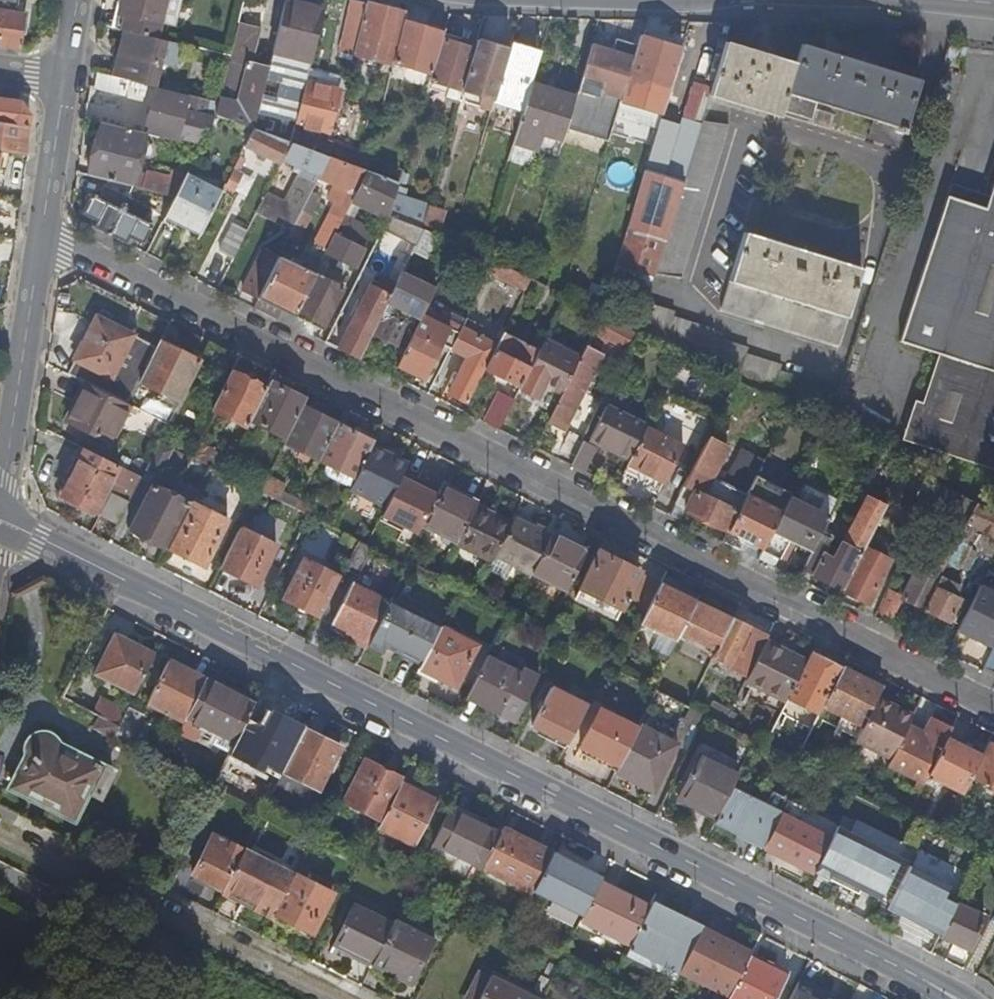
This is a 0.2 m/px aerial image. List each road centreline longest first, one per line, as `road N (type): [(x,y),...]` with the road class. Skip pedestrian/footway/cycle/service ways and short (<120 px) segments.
road 1 (residential): [(993,725),(41,233)]
road 2 (residential): [(0,522),(919,976)]
road 3 (residential): [(346,998),(0,820)]
road 4 (residential): [(0,514),(41,233)]
road 5 (residential): [(41,233),(67,82)]

